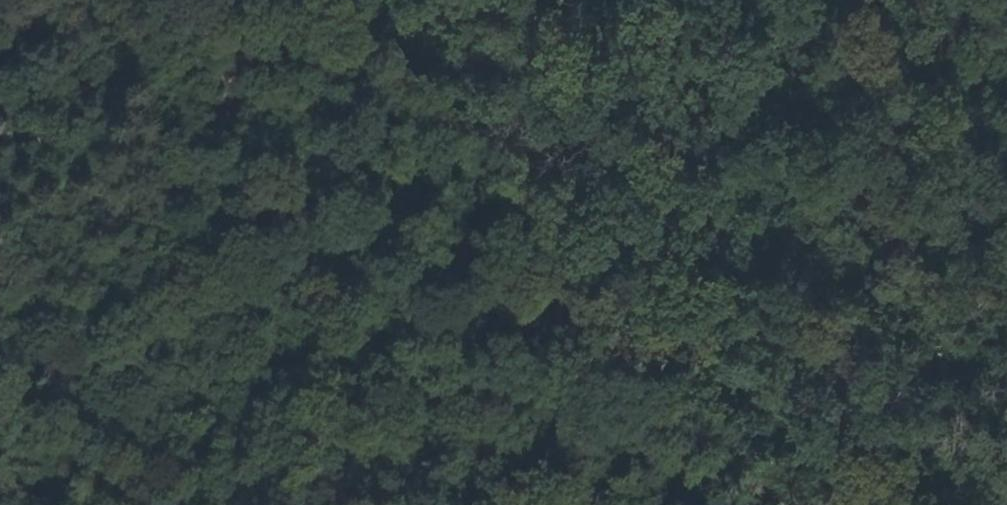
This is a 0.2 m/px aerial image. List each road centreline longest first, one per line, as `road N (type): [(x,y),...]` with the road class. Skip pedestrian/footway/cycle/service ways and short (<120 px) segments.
road 1 (track): [(137,504),(380,318),(602,308),(686,282),(843,273),(961,239),(1006,204)]

